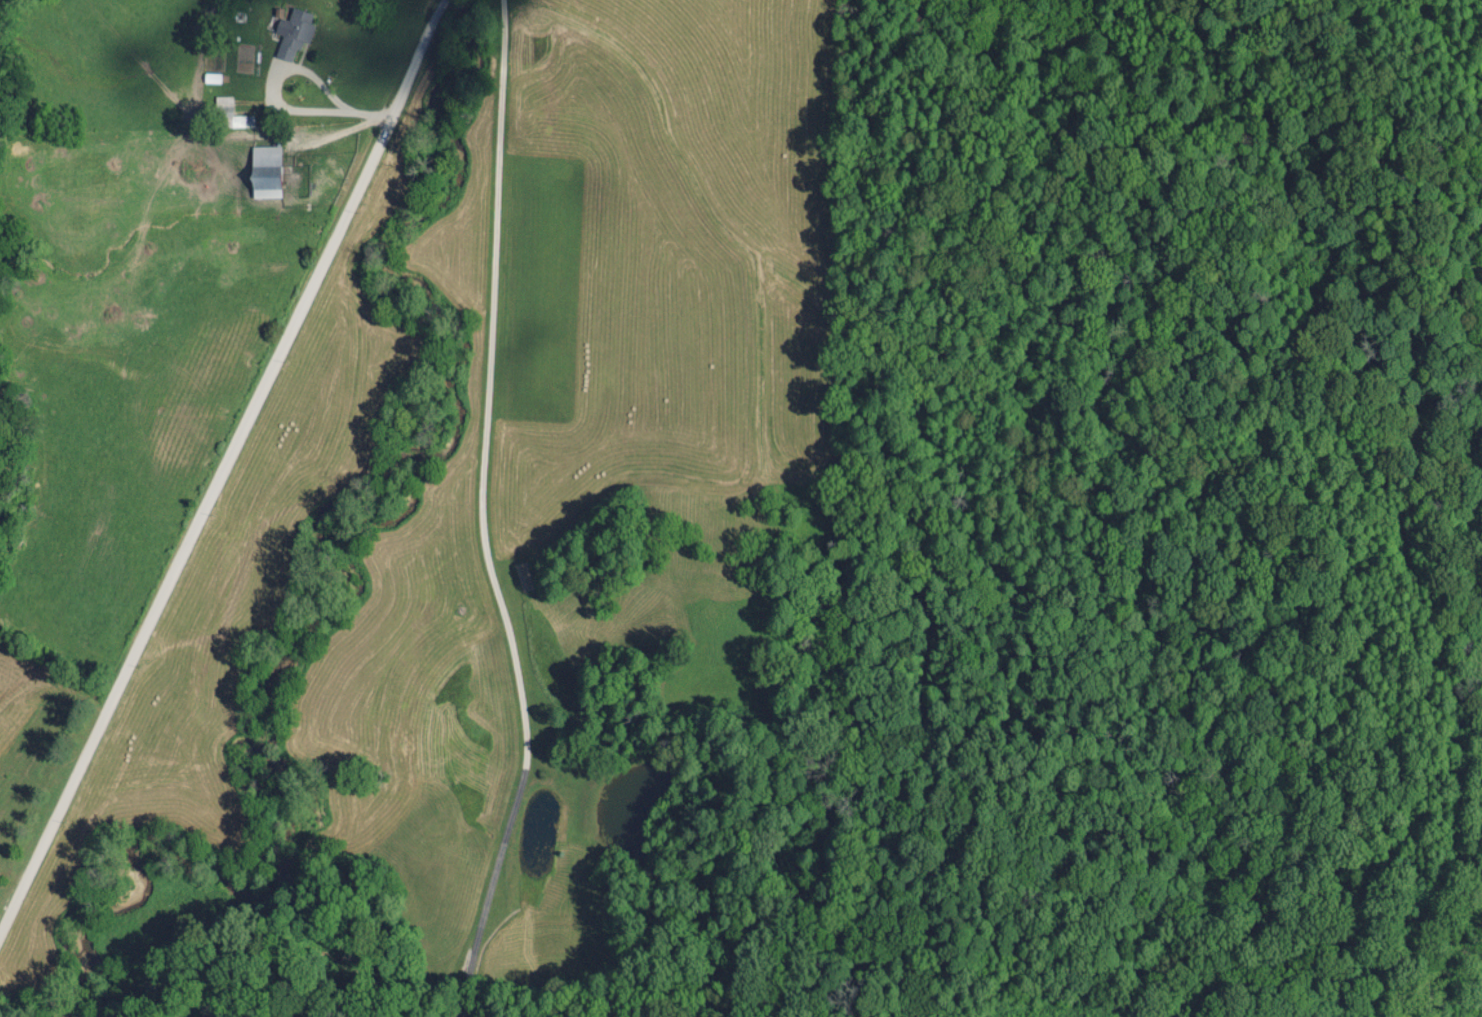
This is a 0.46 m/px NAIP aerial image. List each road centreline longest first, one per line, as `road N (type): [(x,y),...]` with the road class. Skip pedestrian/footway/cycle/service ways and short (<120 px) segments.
road 1 (residential): [(0,937),(137,633),(446,0)]

